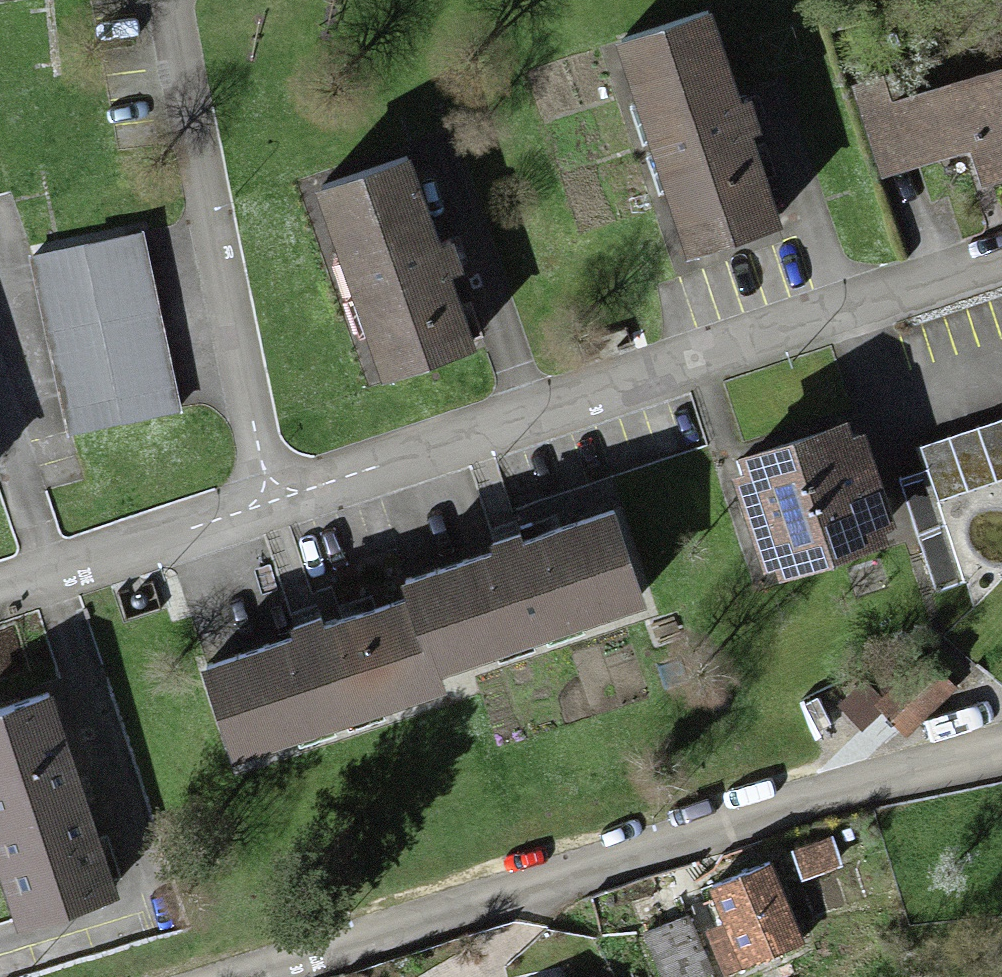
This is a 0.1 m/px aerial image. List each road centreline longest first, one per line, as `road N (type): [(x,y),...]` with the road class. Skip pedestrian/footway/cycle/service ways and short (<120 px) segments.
road 1 (residential): [(1001,269),(268,508)]
road 2 (residential): [(1001,757),(278,976)]
road 3 (residential): [(268,508),(165,0)]
road 4 (residential): [(268,508),(0,597)]

